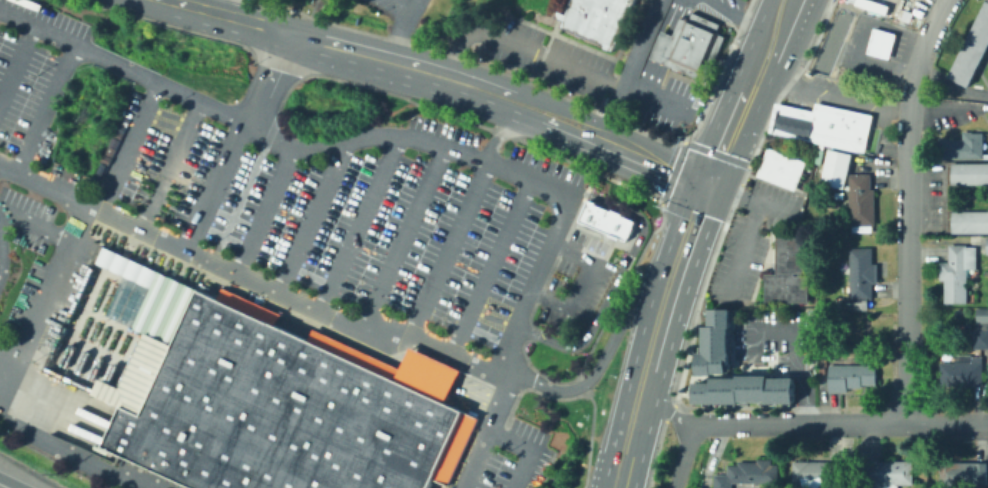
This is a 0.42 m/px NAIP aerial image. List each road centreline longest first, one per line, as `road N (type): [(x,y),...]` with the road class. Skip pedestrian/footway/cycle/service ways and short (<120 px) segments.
road 1 (residential): [(904,423),(906,114),(944,0)]
road 2 (tertiary): [(488,90),(173,0)]
road 3 (secondary): [(689,187),(657,276),(602,487)]
road 4 (tertiary): [(700,161),(509,83),(488,90)]
road 5 (tertiary): [(488,90),(497,108),(689,187)]
road 6 (secondary): [(657,276),(624,314),(586,382),(566,390),(508,373)]
road 7 (secondary): [(661,372),(720,190)]
road 8 (residential): [(987,423),(840,423)]
road 9 (residential): [(840,423),(694,423)]

